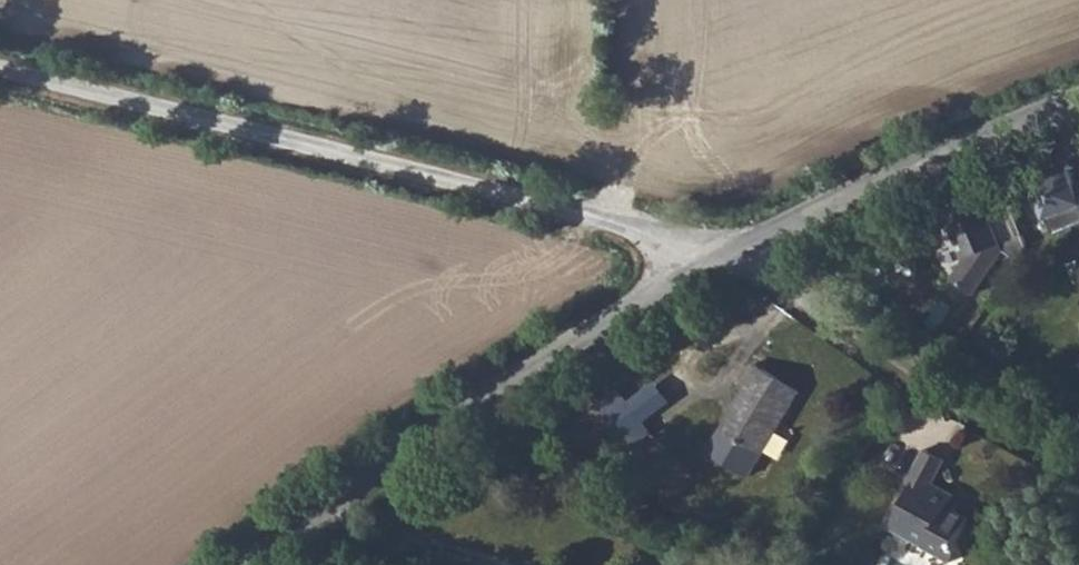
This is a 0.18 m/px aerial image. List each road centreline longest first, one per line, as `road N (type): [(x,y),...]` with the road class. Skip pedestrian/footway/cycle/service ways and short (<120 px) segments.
road 1 (track): [(737,244),(0,66)]
road 2 (unclassified): [(270,564),(737,244)]
road 3 (unclassified): [(1078,472),(1056,466),(801,299),(737,244)]
road 4 (unclassified): [(737,244),(1078,77)]

